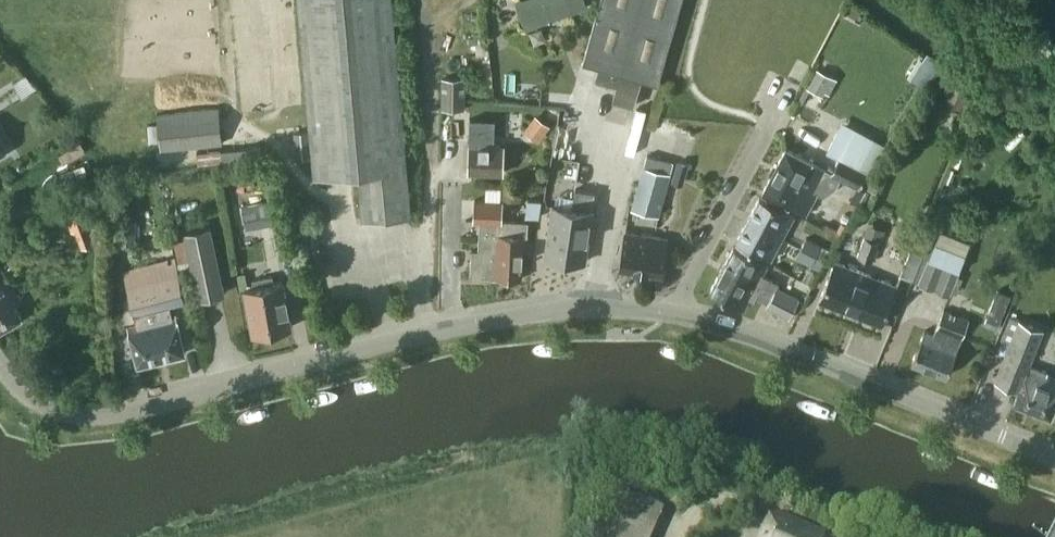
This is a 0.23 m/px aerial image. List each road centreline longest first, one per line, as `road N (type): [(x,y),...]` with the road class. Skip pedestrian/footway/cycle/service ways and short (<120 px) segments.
road 1 (residential): [(674,310),(580,306),(508,315),(101,414),(35,399),(0,363)]
road 2 (residential): [(1054,456),(761,337),(674,310)]
road 3 (residential): [(674,310),(793,85)]
road 4 (track): [(416,239),(426,198),(420,0)]

